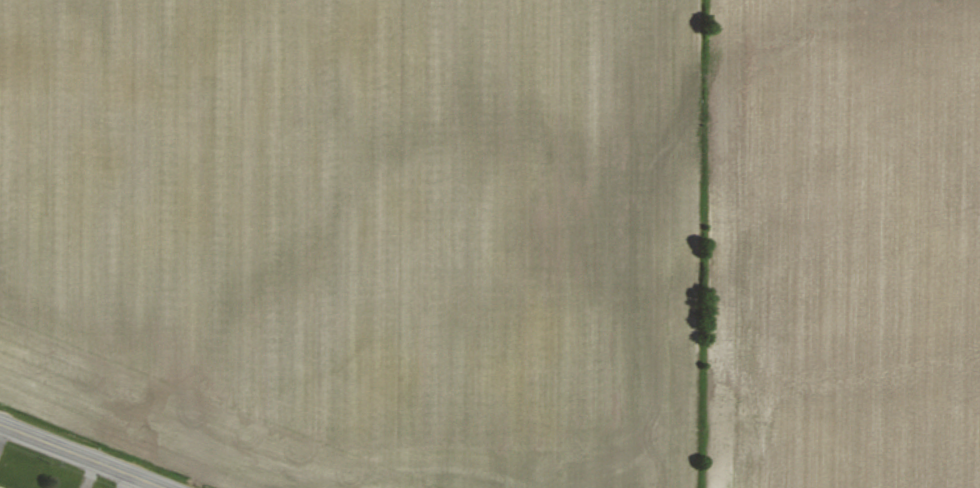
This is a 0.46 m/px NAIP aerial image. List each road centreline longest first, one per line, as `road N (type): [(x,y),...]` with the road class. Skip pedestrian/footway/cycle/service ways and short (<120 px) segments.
road 1 (primary): [(166,487),(0,423)]

